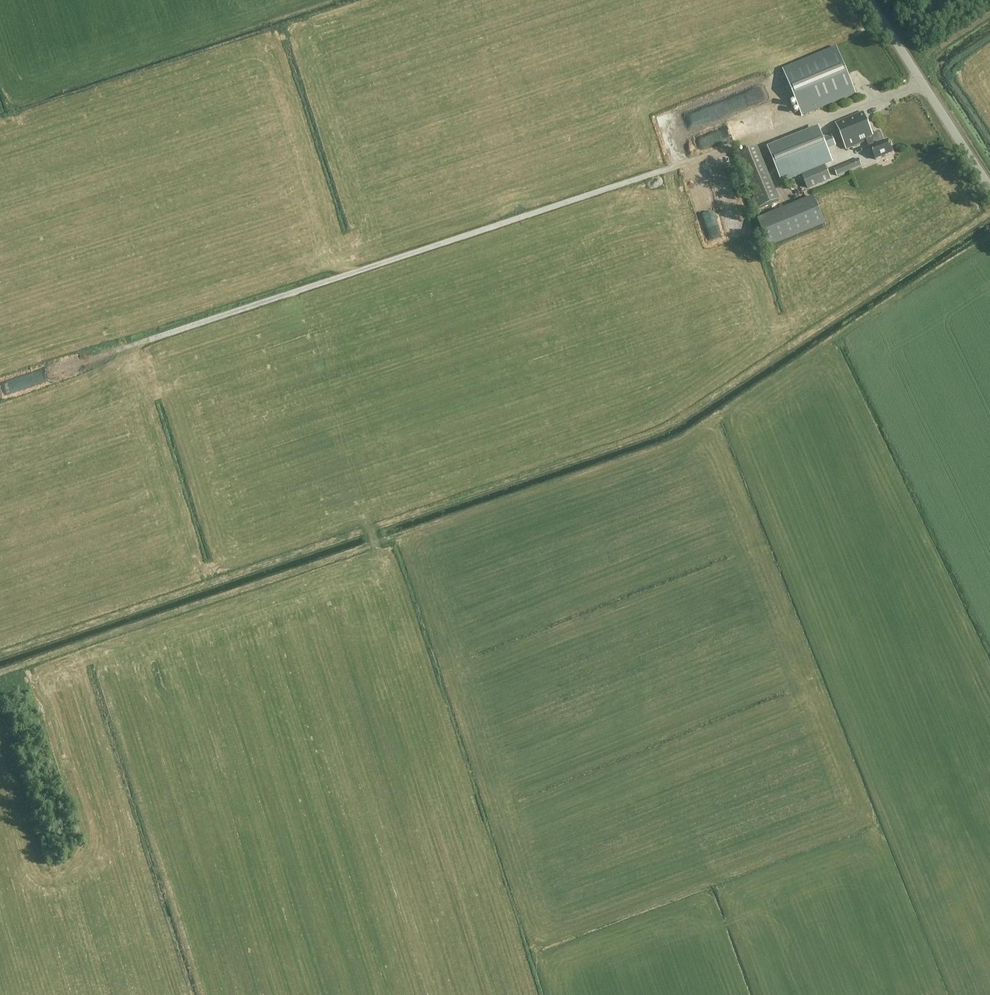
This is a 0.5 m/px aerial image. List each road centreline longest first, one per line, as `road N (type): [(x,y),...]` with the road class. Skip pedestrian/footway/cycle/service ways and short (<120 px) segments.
road 1 (track): [(680,164),(82,361)]
road 2 (tertiary): [(989,187),(869,0)]

